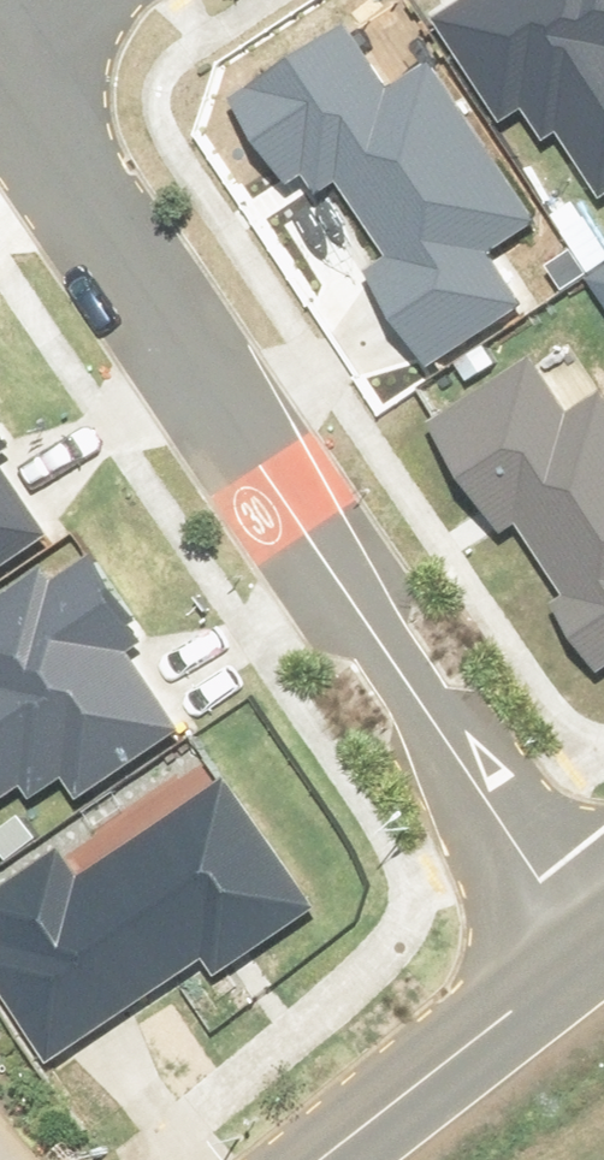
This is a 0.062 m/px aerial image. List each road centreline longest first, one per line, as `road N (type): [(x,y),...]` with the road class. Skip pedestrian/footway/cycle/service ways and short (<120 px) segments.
road 1 (residential): [(0,80),(588,949)]
road 2 (tertiary): [(317,1159),(588,949)]

